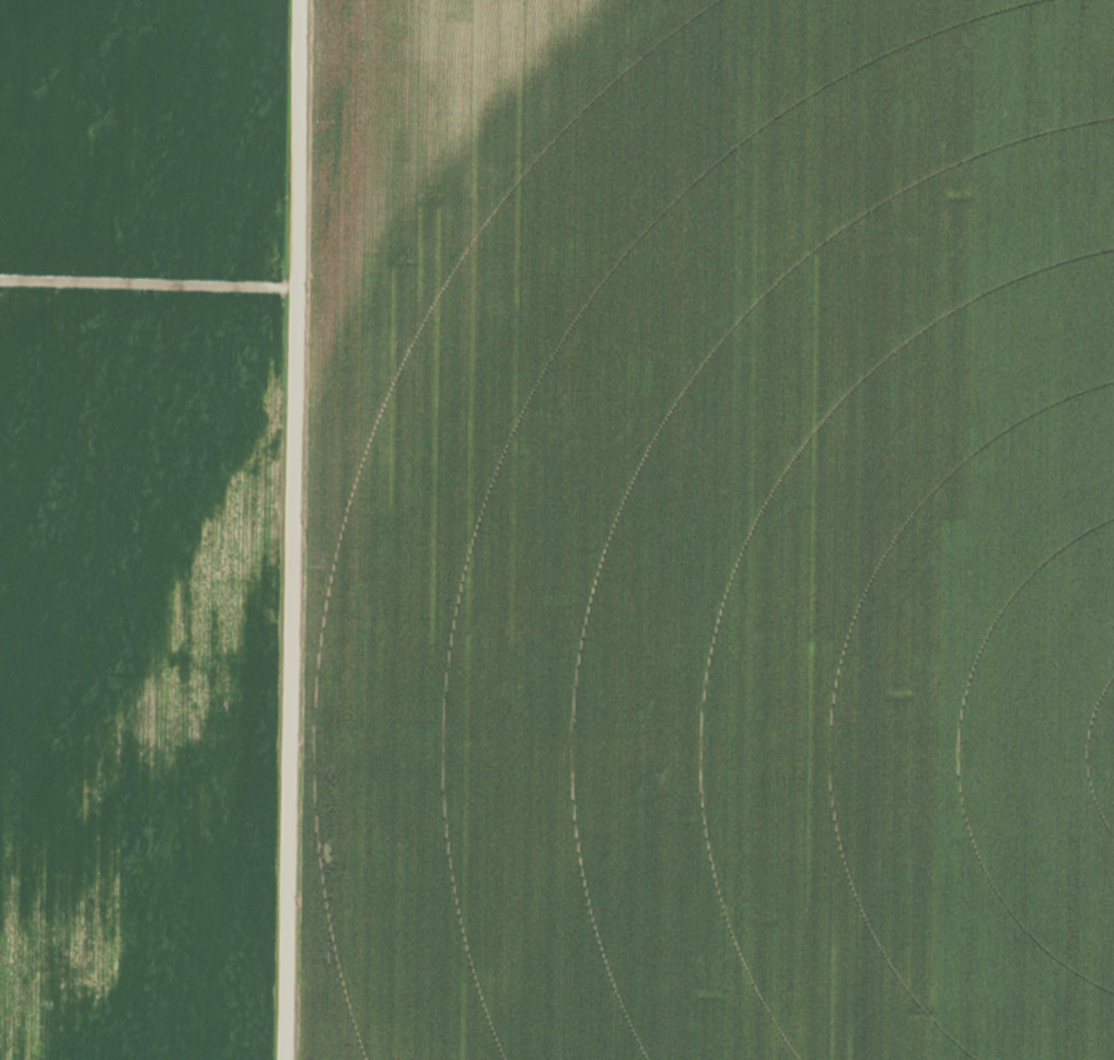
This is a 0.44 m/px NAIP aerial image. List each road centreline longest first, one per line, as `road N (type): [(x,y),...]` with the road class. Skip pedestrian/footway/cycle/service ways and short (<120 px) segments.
road 1 (residential): [(288,1059),(301,0)]

